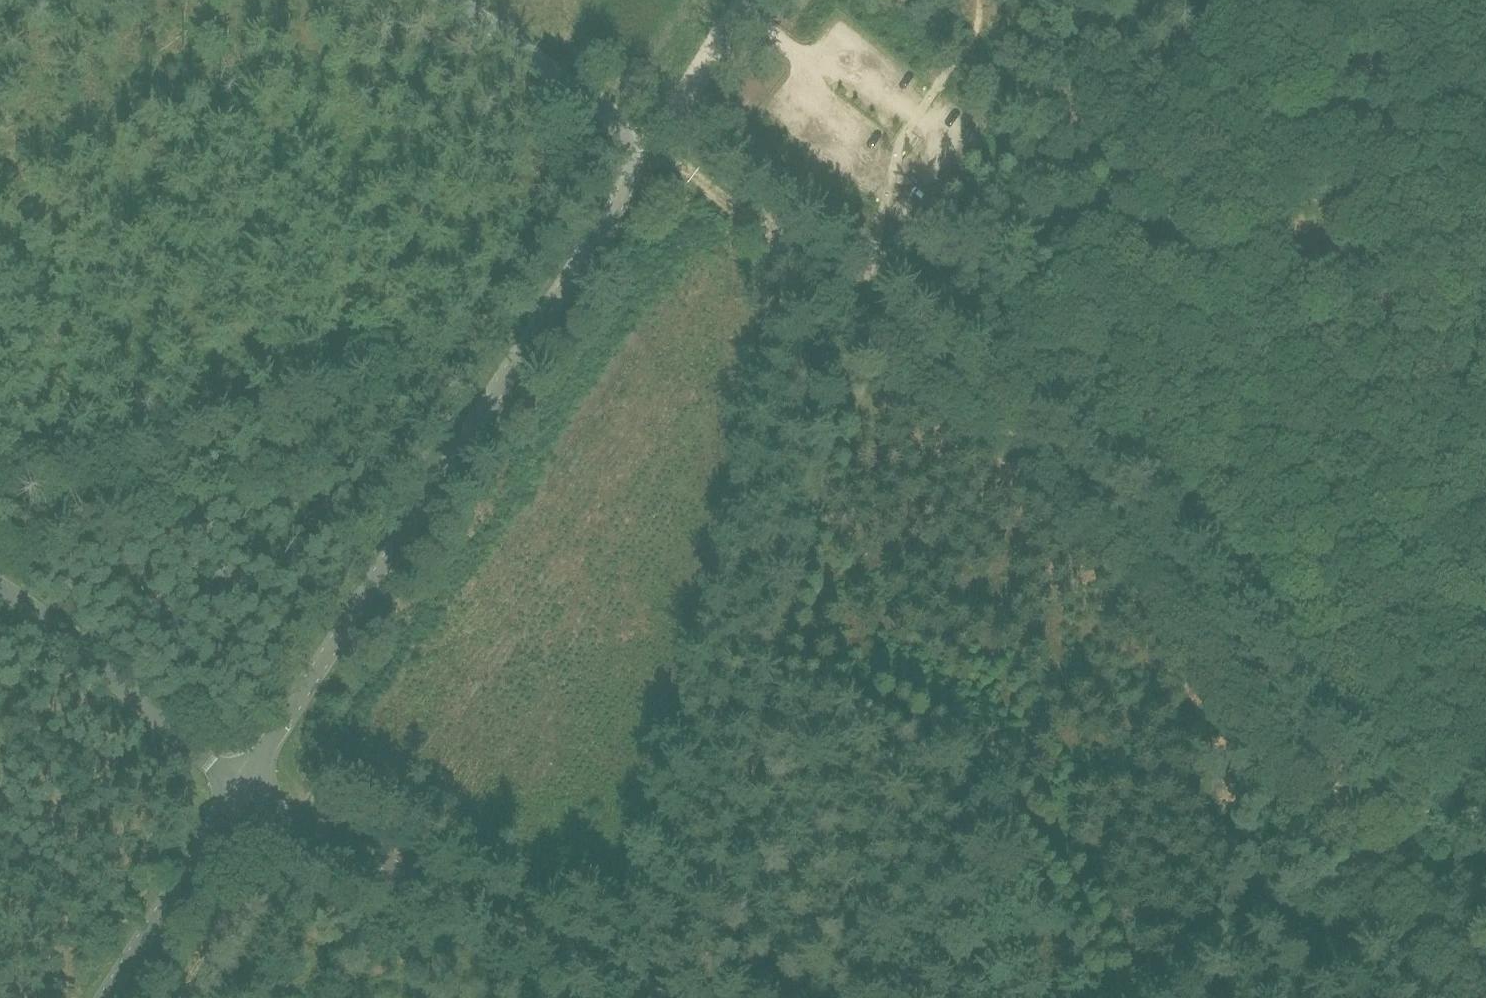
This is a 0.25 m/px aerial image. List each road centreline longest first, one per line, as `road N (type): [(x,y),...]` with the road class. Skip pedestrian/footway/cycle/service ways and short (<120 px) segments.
road 1 (tertiary): [(246,786),(624,191),(631,139)]
road 2 (track): [(1366,862),(1247,681),(1116,523),(870,317)]
road 3 (track): [(850,365),(701,997)]
road 4 (tertiary): [(641,997),(246,786)]
road 5 (track): [(1485,231),(1077,359)]
road 6 (unclassified): [(246,786),(0,588)]
road 7 (track): [(870,317),(674,162),(656,150),(632,153)]
road 8 (tertiary): [(106,997),(246,786)]
road 9 (track): [(737,9),(818,72),(801,95),(892,170)]
road 10 (track): [(1366,862),(1162,997)]
road 11 (tertiary): [(631,139),(618,120),(447,0)]
road 12 (track): [(1485,993),(1406,921),(1366,862)]
road 13 (track): [(917,116),(835,51),(818,72)]
road 14 (track): [(737,9),(664,118)]

